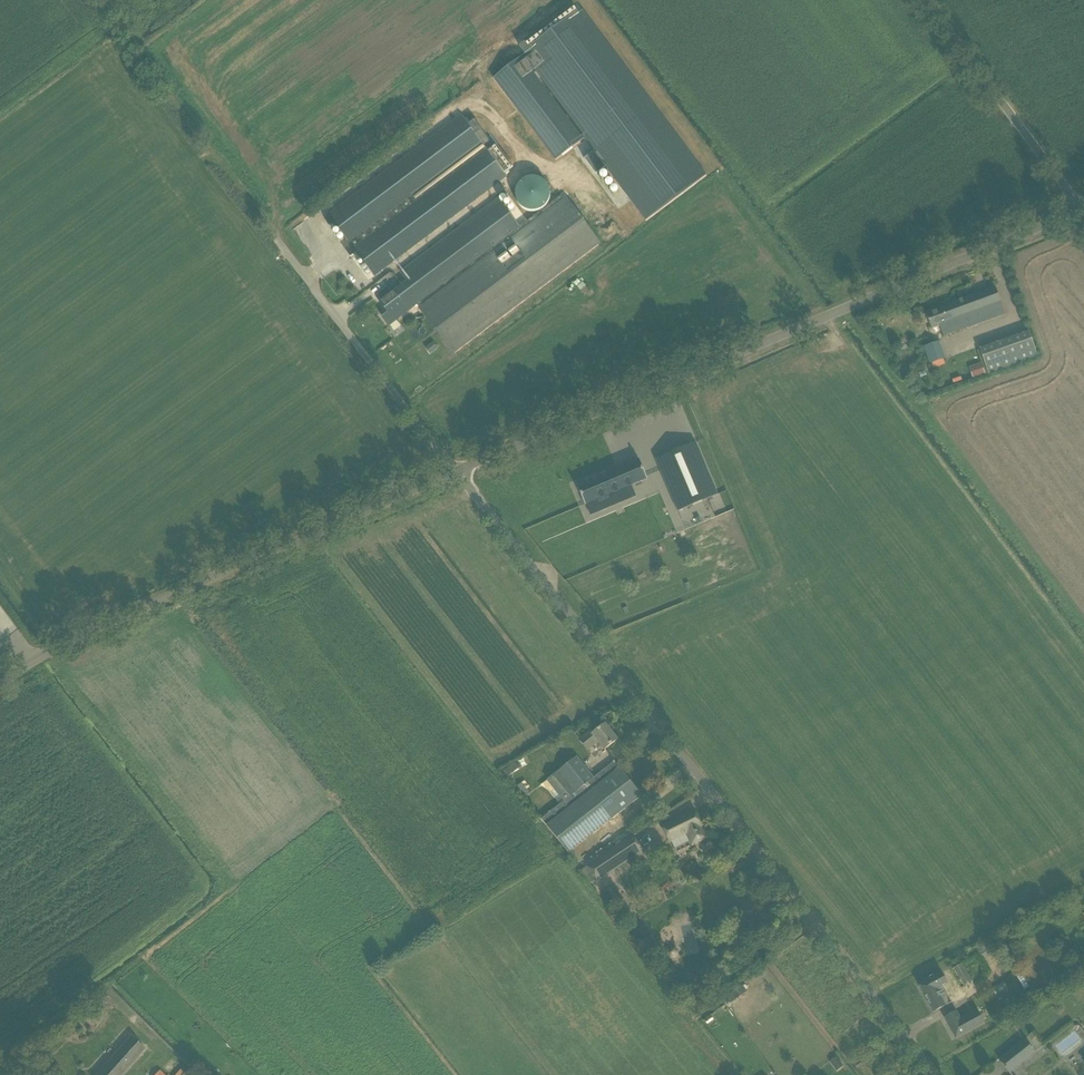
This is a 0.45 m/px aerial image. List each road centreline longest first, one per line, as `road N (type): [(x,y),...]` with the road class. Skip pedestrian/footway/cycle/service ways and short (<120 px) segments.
road 1 (unclassified): [(939,1074),(459,478)]
road 2 (unclassified): [(459,478),(1083,208)]
road 3 (unclassified): [(0,684),(78,639),(459,478)]
road 4 (track): [(100,0),(280,242)]
road 5 (unclassified): [(459,478),(280,242)]
road 6 (unclassified): [(1083,206),(926,0)]

